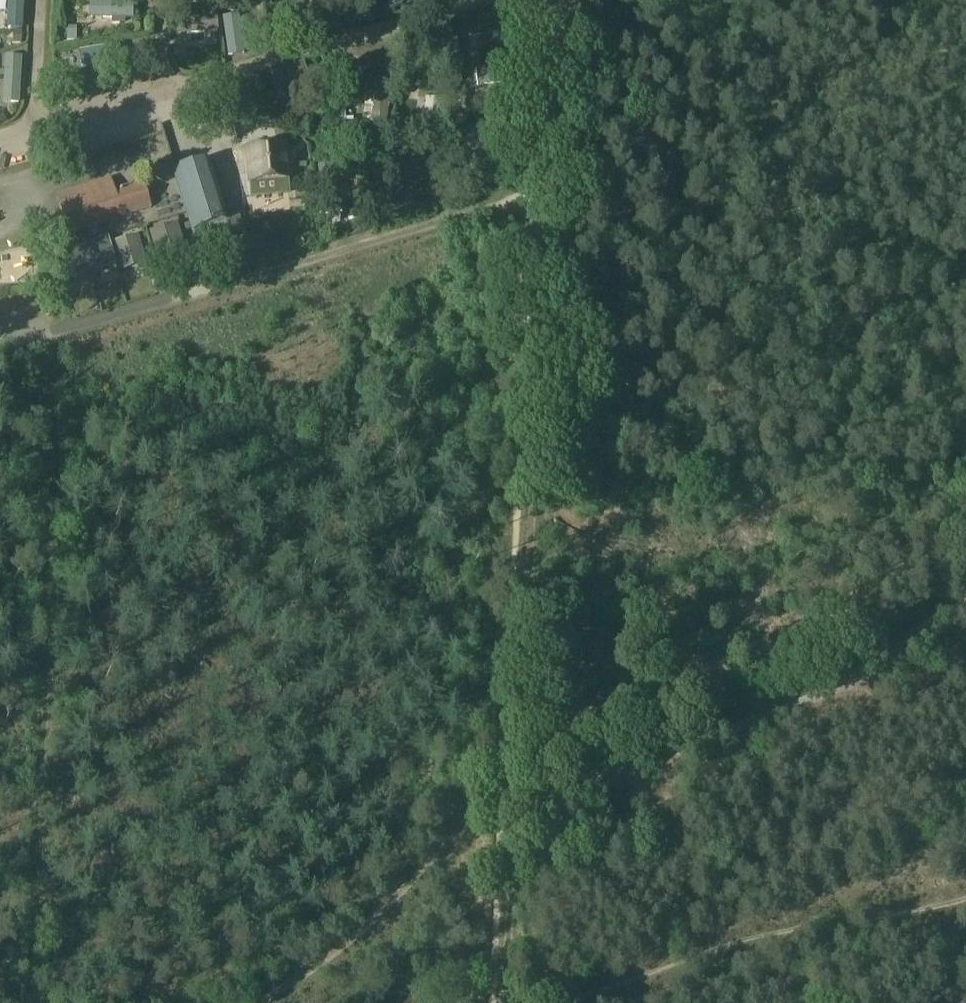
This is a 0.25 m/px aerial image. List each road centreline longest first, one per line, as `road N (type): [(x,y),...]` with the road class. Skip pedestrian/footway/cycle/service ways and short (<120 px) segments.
road 1 (track): [(965,599),(856,662),(512,794),(472,798),(294,979),(229,1002)]
road 2 (track): [(537,193),(503,1002)]
road 3 (track): [(0,348),(537,193),(548,0)]
road 4 (track): [(42,336),(26,1002)]

